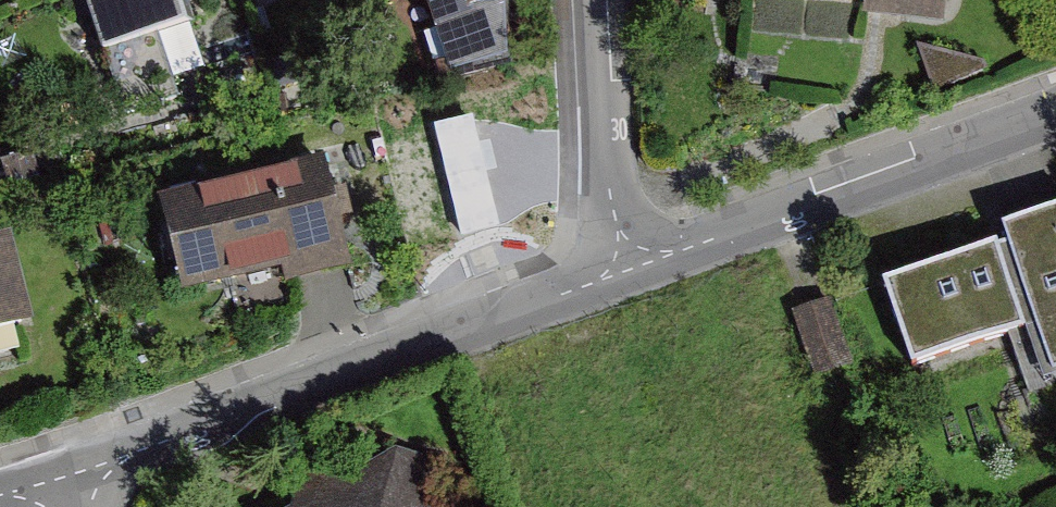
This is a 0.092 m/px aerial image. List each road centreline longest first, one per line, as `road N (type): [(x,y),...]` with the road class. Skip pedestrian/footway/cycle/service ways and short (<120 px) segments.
road 1 (residential): [(630,270),(69,476)]
road 2 (residential): [(1055,117),(630,270)]
road 3 (residential): [(630,270),(610,189),(596,0)]

